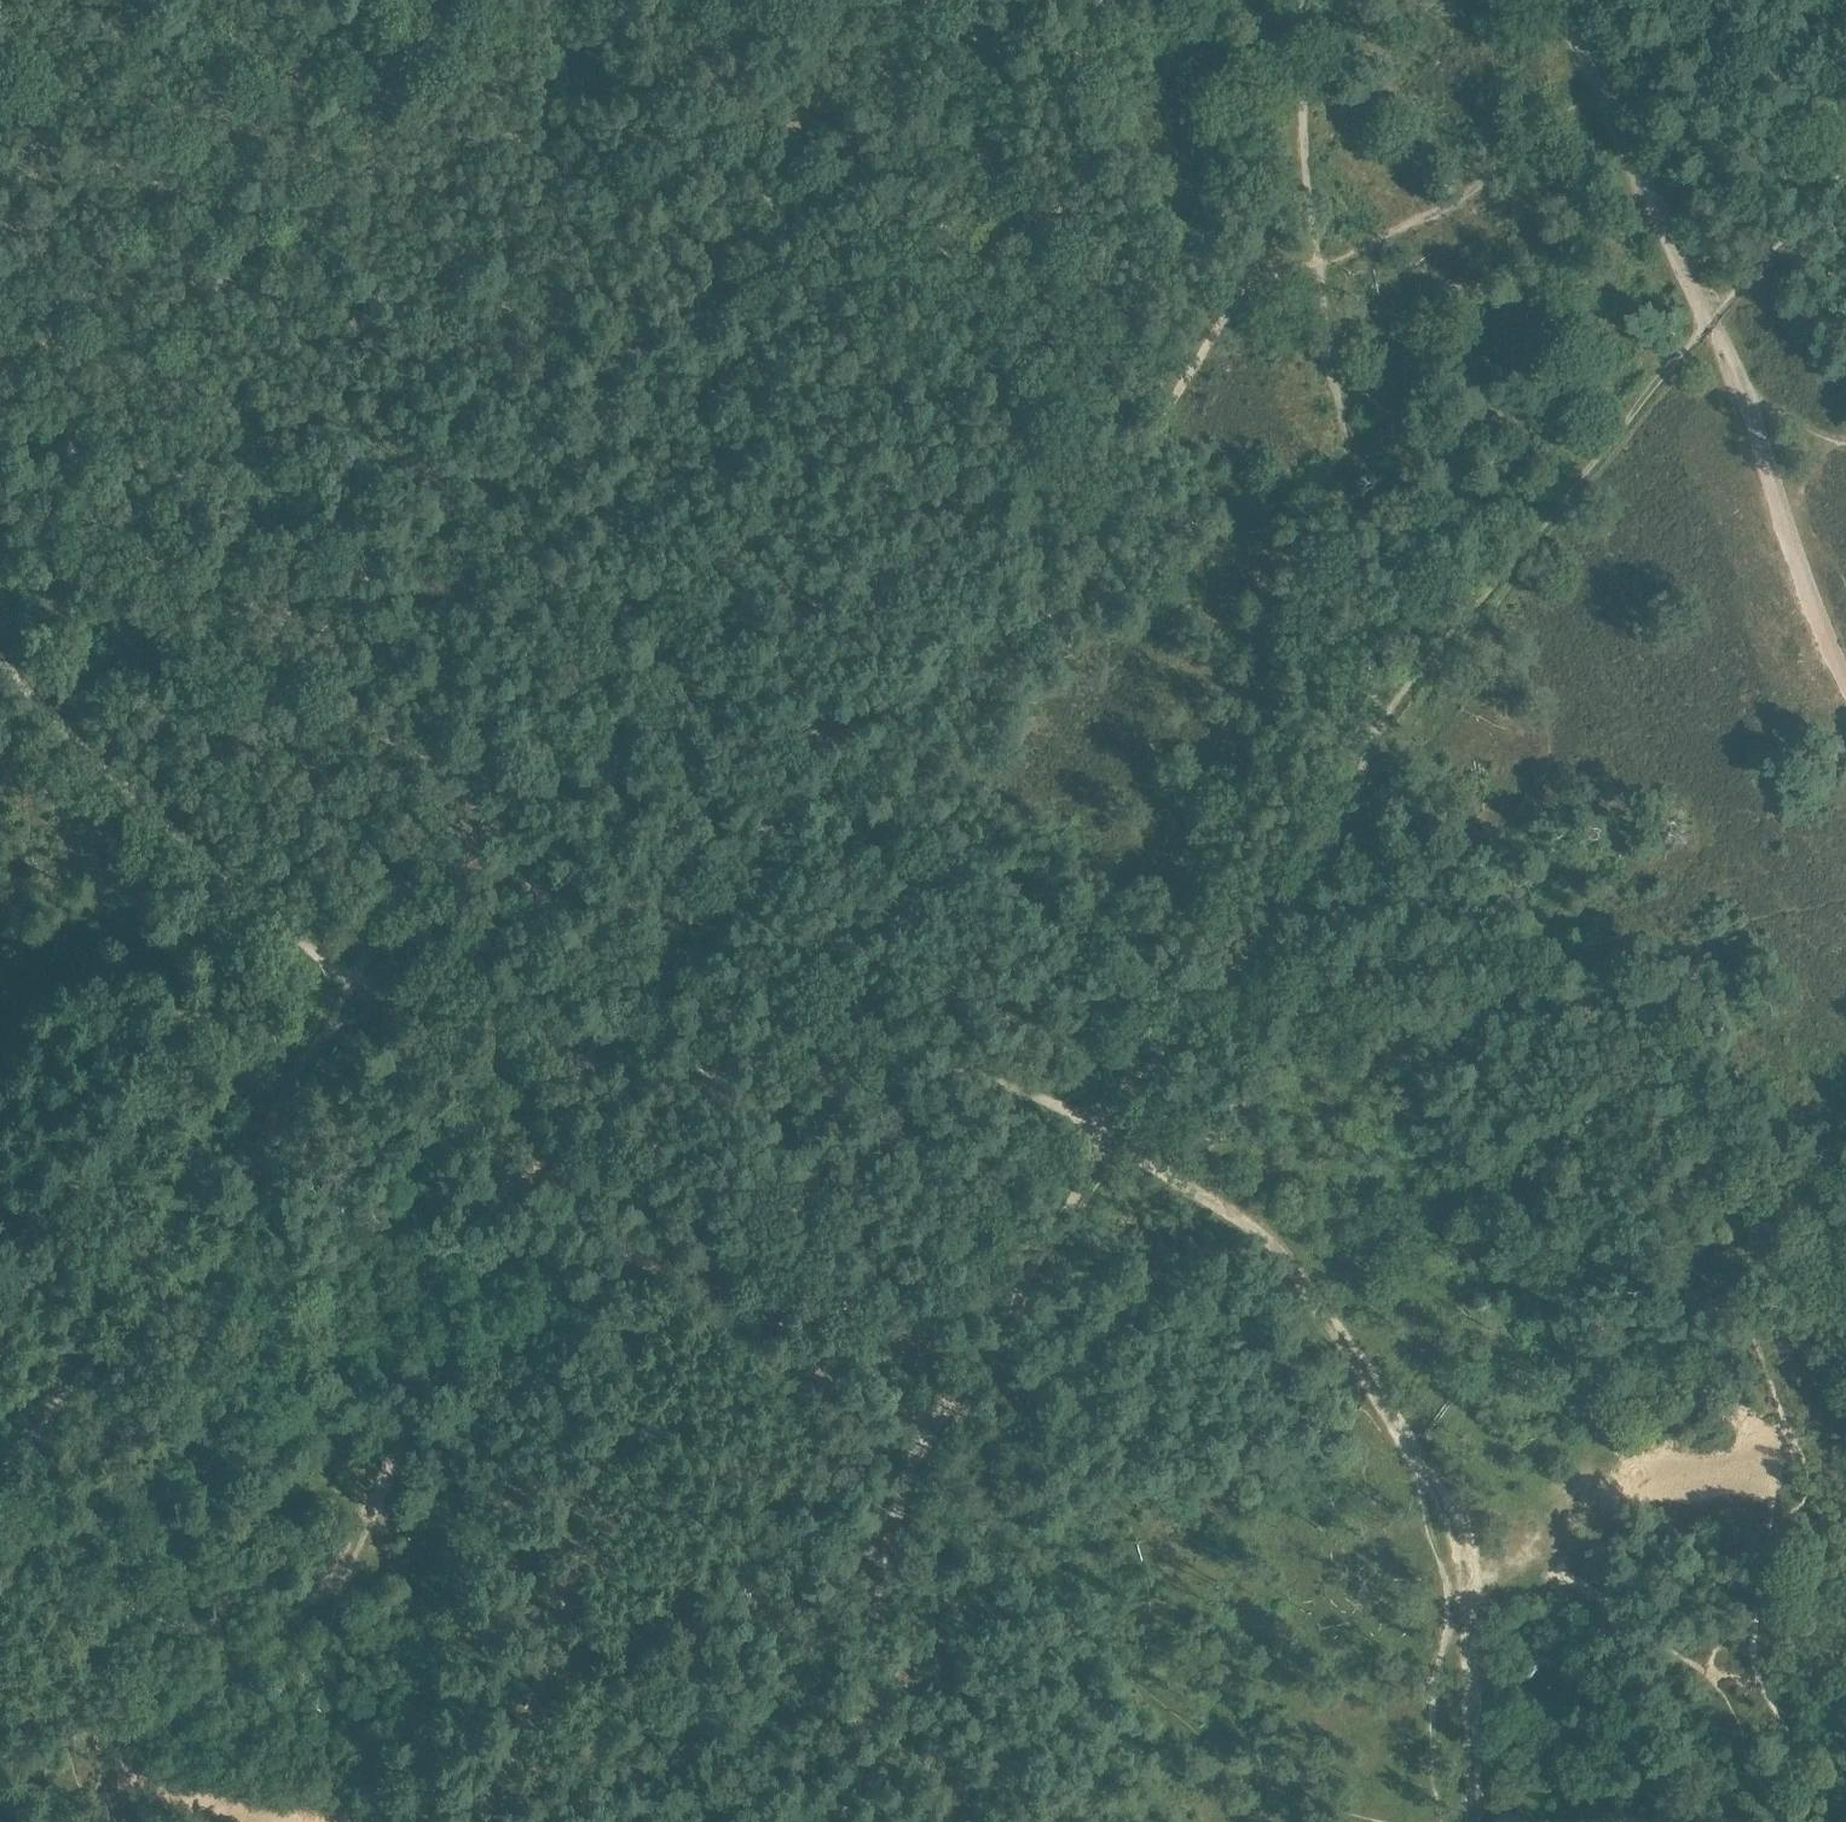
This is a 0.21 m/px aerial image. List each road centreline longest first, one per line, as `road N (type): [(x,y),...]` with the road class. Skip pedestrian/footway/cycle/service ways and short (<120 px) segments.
road 1 (track): [(1107,1142),(938,1434),(890,1542),(842,1821)]
road 2 (track): [(1845,666),(1571,0)]
road 3 (track): [(519,1158),(693,910),(836,772)]

